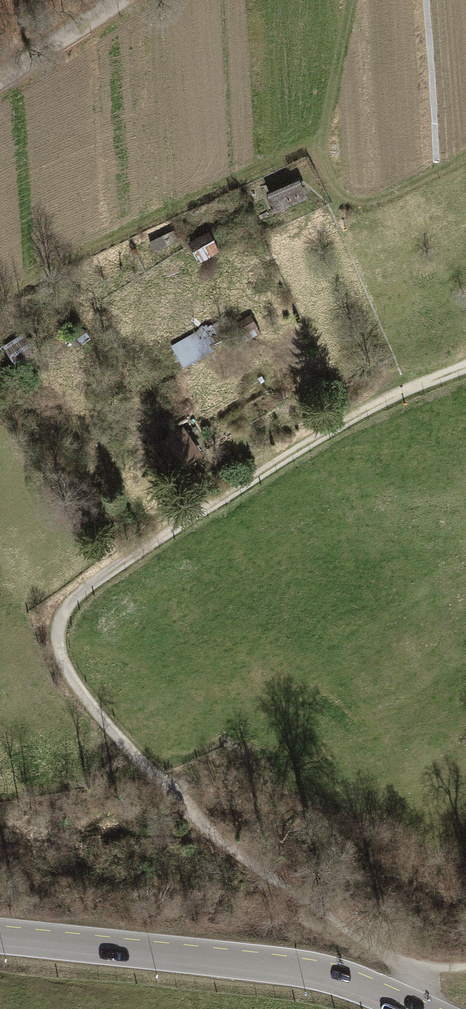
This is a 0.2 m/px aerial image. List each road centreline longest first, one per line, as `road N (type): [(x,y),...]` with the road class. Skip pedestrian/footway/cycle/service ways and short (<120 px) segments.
road 1 (track): [(419,966),(192,815),(68,680),(54,630),(77,592),(315,437),(465,365)]
road 2 (secondary): [(0,938),(279,966),(347,982),(406,1008)]

